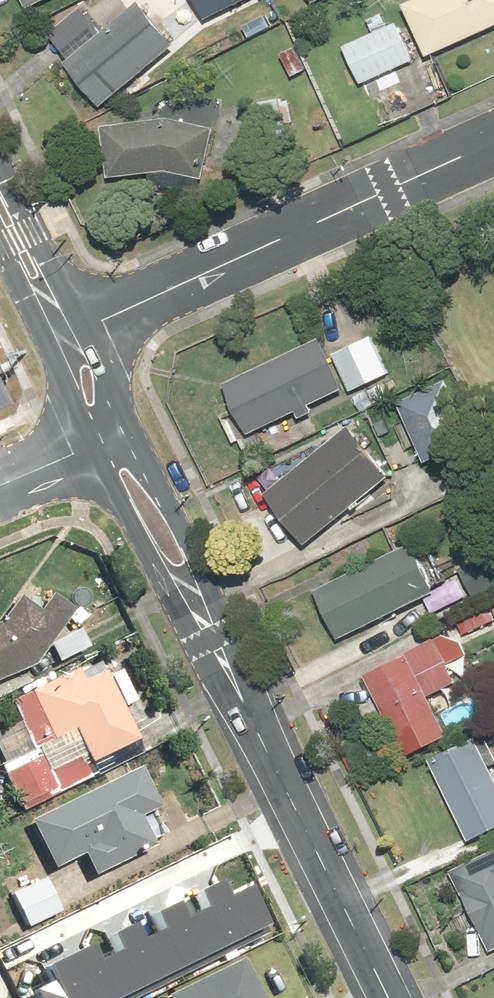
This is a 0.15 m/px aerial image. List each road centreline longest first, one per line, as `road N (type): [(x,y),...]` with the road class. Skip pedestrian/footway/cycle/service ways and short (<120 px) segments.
road 1 (residential): [(81,323),(493,135)]
road 2 (tertiary): [(241,703),(386,997)]
road 3 (tertiary): [(241,703),(197,660),(87,447)]
road 4 (tertiary): [(132,428),(236,652),(241,703)]
road 5 (tertiary): [(0,164),(81,323)]

